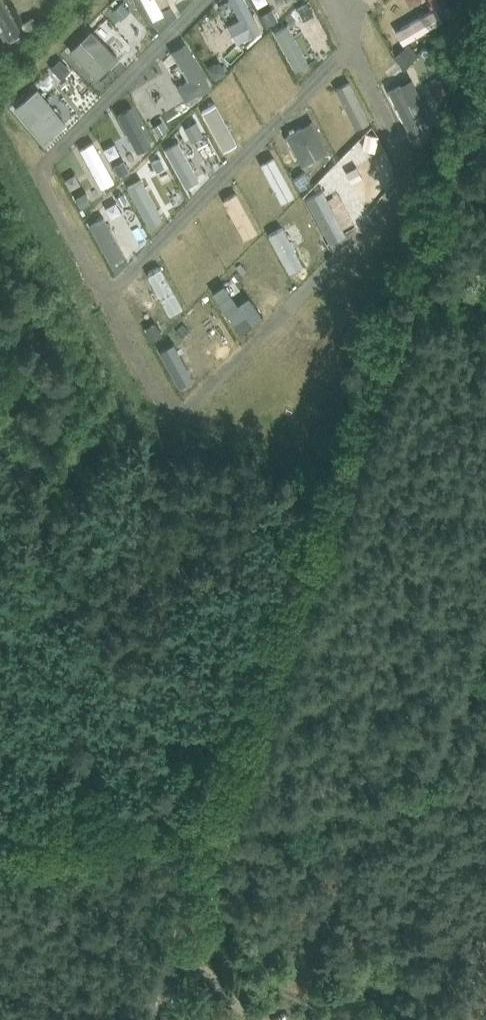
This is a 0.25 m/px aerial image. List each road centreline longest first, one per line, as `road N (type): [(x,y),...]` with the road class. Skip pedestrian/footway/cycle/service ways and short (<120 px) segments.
road 1 (track): [(485,114),(404,345),(273,658),(158,1019)]
road 2 (unclassified): [(485,774),(0,838)]

